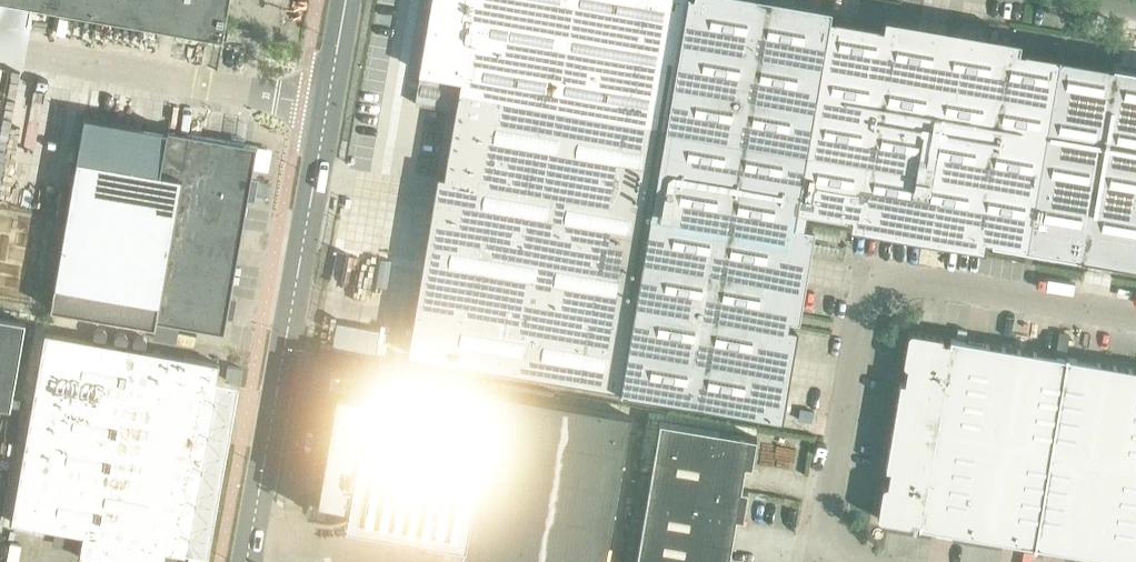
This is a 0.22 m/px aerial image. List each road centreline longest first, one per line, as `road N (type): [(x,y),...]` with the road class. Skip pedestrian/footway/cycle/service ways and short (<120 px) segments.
road 1 (unclassified): [(248,561),(348,0)]
road 2 (unclassified): [(827,561),(875,284)]
road 3 (unclassified): [(875,284),(1135,331)]

